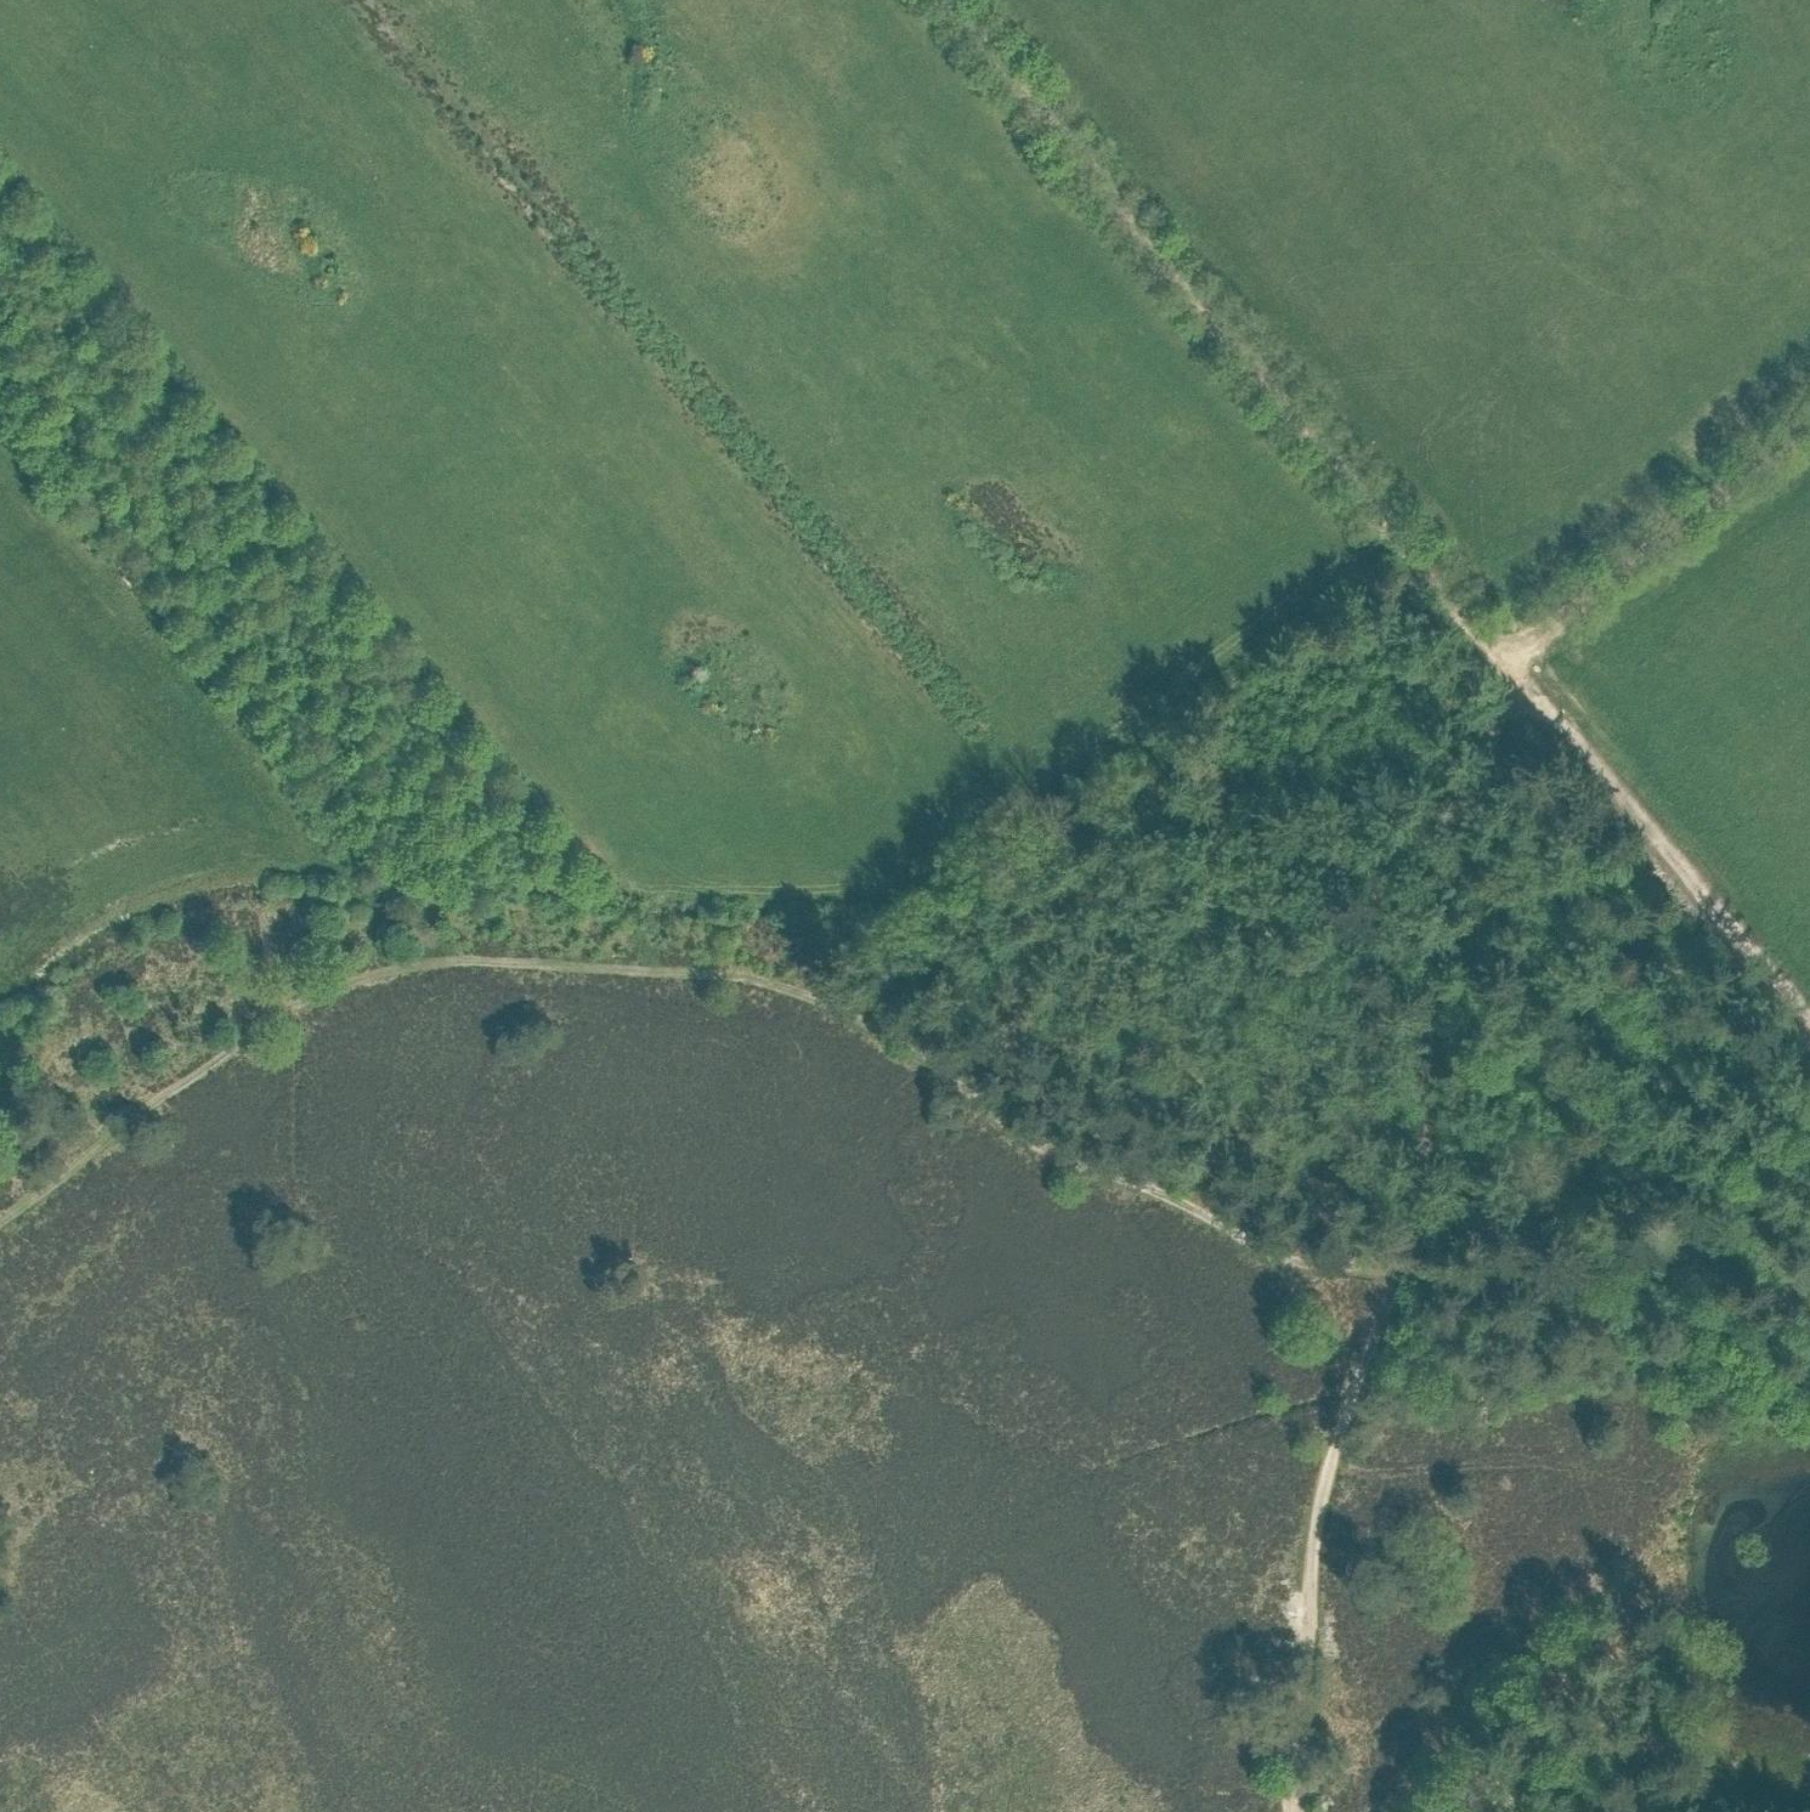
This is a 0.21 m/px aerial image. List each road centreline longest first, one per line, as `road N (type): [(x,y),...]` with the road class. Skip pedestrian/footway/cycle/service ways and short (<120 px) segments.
road 1 (track): [(1406,1254),(1358,1267),(1280,1262),(1175,1198),(1048,1151),(932,1063),(812,996),(738,976),(486,959),(380,967),(304,998),(130,1117),(0,1221)]
road 2 (track): [(1508,660),(947,0)]
road 3 (track): [(1406,1254),(1418,1207),(1442,947),(1508,660)]
road 4 (track): [(1295,1811),(1313,1538),(1353,1396),(1406,1254)]
road 5 (track): [(1809,1016),(1508,660)]
road 6 (track): [(1508,660),(1809,418)]
road 7 (track): [(339,870),(376,886),(394,910),(464,960)]
road 8 (track): [(1280,1262),(1327,1320),(1353,1396)]

